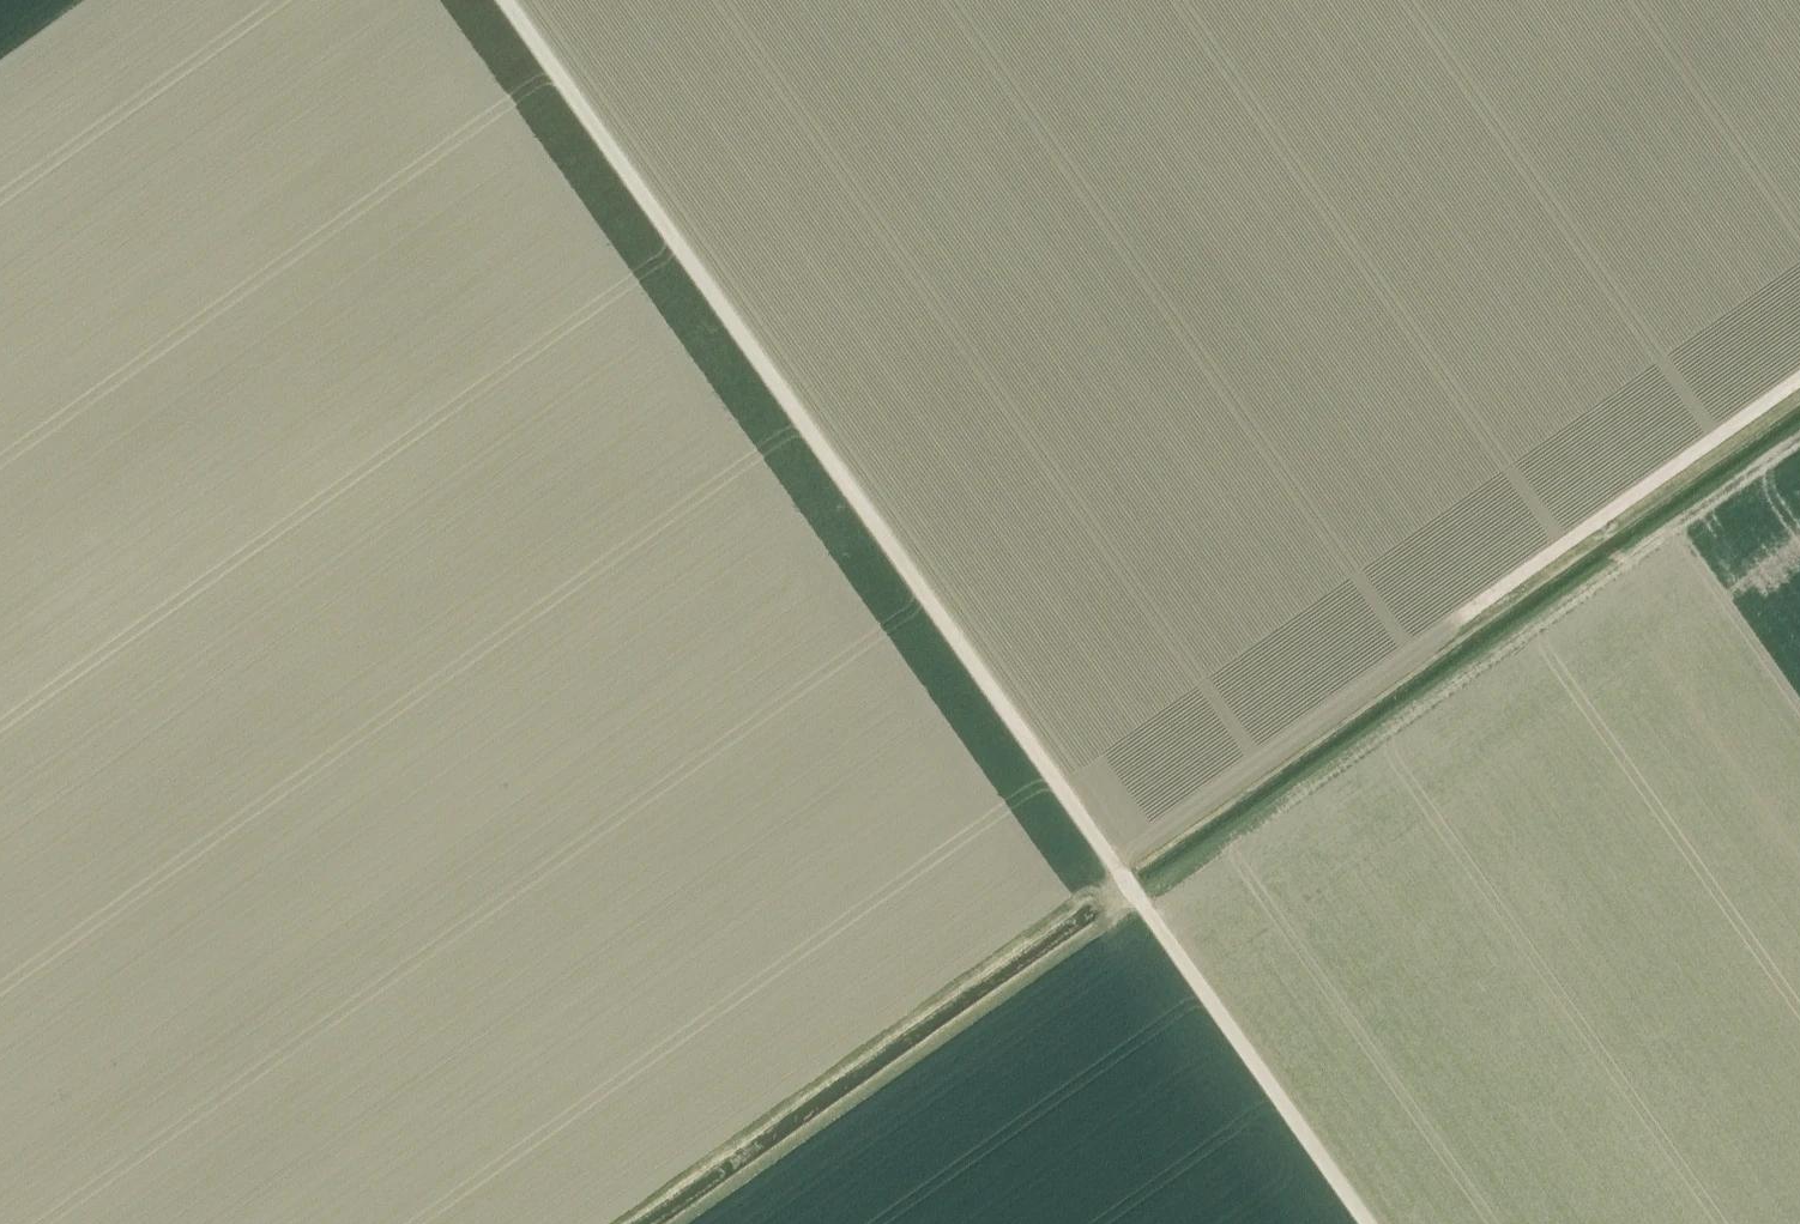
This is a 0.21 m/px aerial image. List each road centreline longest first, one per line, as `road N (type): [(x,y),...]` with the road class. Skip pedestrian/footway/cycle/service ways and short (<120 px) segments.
road 1 (track): [(1799,379),(1110,864)]

